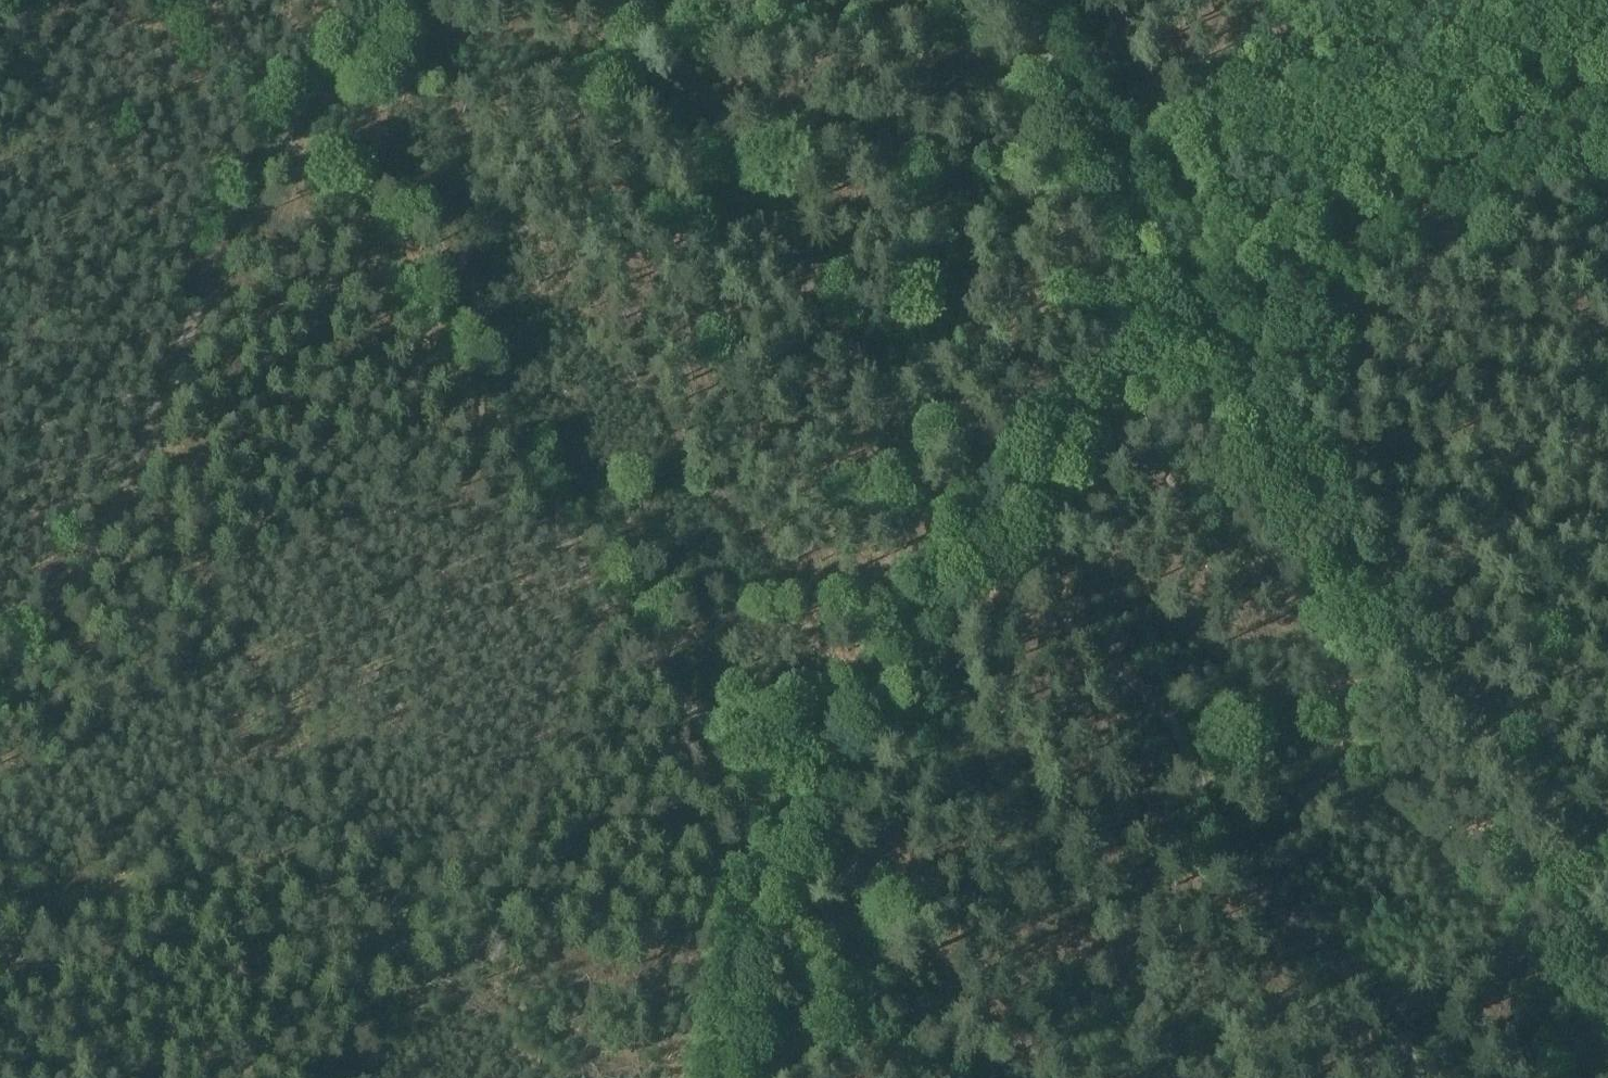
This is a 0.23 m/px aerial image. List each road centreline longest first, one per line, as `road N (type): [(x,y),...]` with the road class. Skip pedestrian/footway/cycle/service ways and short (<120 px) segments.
road 1 (track): [(0,660),(118,463),(204,226),(377,0)]
road 2 (track): [(1402,1077),(1397,1027),(1287,920),(1217,833),(1199,805),(1184,730),(1039,589),(998,559),(971,553)]
road 3 (track): [(1607,868),(1398,631),(1214,313)]
road 4 (track): [(971,553),(933,525),(869,357),(637,0)]
road 5 (track): [(207,1077),(307,1009),(392,914),(533,716),(607,589)]
road 6 (track): [(607,589),(272,127)]
road 7 (track): [(1233,358),(1607,124)]
road 8 (track): [(1214,313),(1027,0)]
road 9 (track): [(784,844),(886,661),(971,553)]
road 10 (track): [(971,553),(1048,461),(1214,313)]
road 11 (track): [(607,589),(760,792),(784,844)]
road 12 (track): [(910,1077),(800,903),(784,844)]
road 13 (track): [(0,946),(117,1077)]

